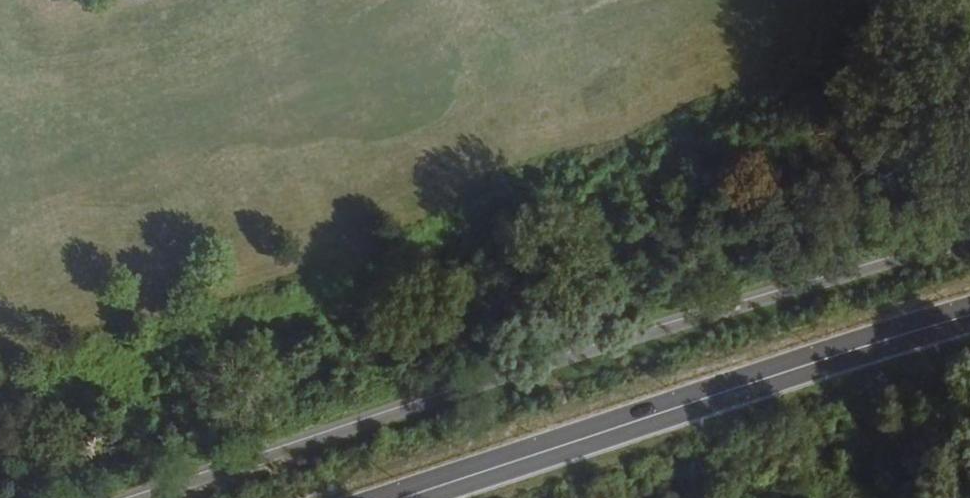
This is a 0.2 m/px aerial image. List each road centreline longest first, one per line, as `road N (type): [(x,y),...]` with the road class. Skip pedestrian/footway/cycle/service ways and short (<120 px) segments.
road 1 (primary): [(406,497),(969,318)]

